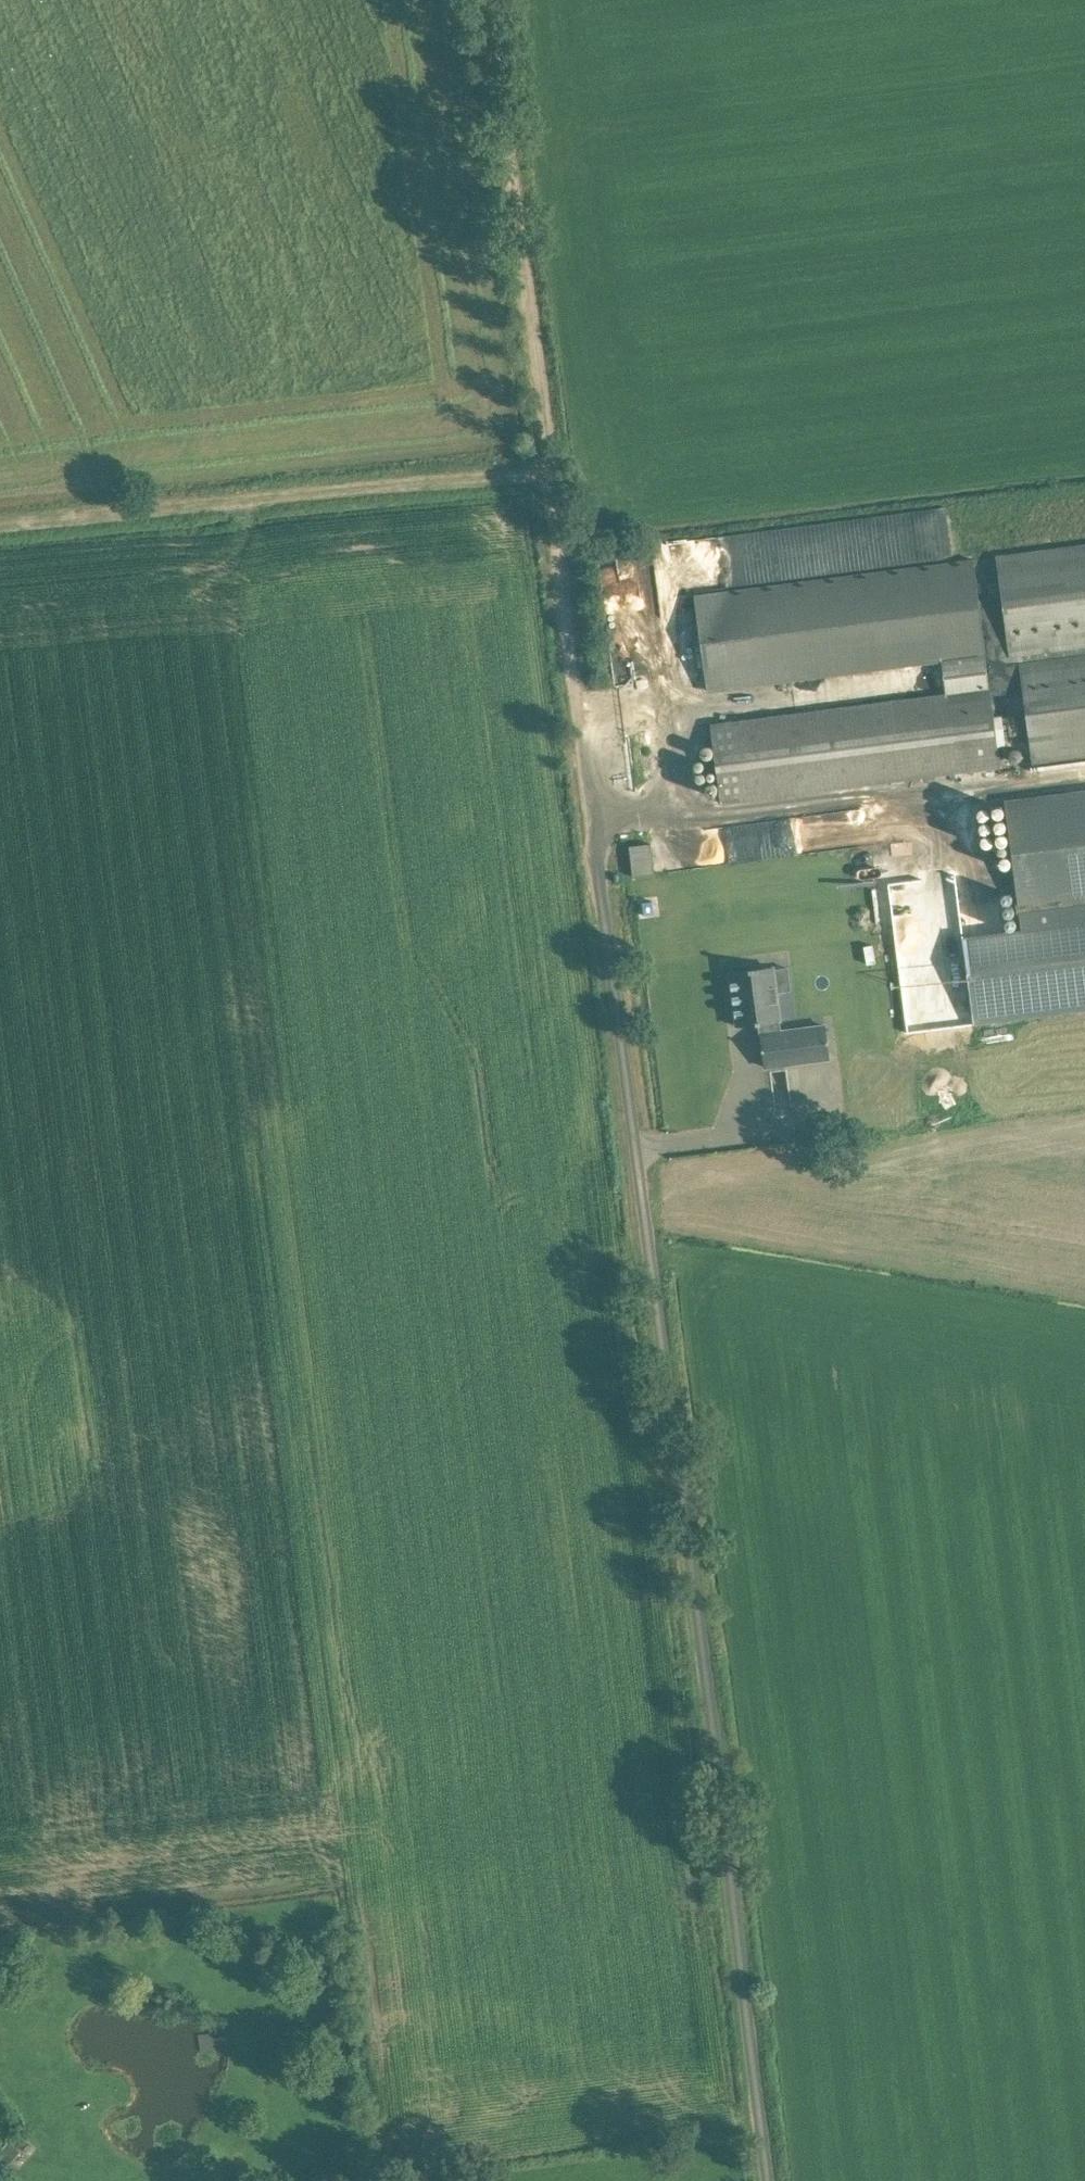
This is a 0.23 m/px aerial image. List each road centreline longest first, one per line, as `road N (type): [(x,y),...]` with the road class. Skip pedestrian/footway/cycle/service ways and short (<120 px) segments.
road 1 (unclassified): [(761,2180),(560,549)]
road 2 (track): [(560,549),(487,0)]
road 3 (track): [(0,533),(550,478)]

